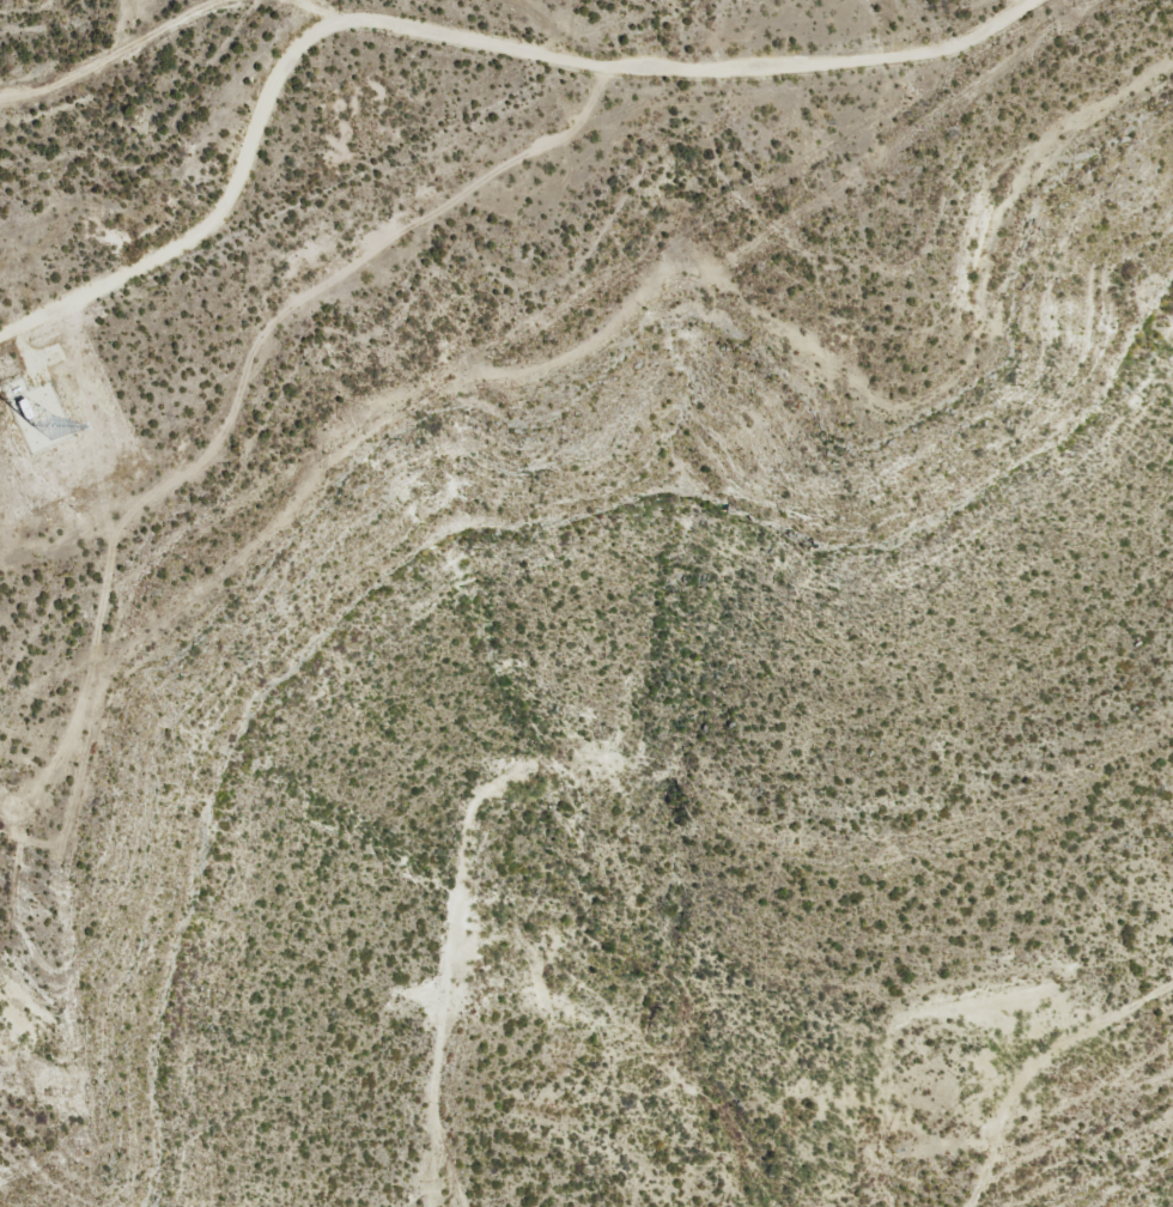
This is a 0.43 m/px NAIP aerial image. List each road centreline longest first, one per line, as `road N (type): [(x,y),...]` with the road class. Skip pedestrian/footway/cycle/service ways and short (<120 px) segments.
road 1 (track): [(1113,0),(1077,17),(870,59),(549,81),(218,53),(105,105),(0,114)]
road 2 (track): [(1172,989),(1131,1011),(1031,1094),(979,1206)]

